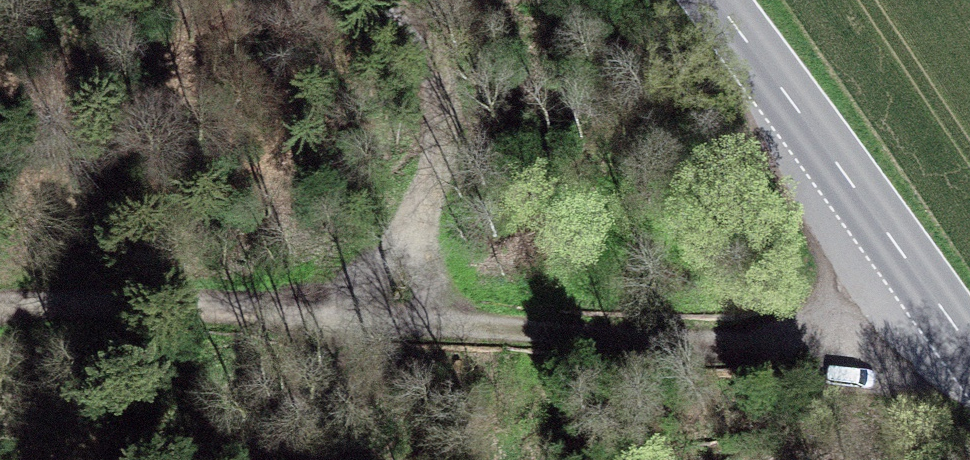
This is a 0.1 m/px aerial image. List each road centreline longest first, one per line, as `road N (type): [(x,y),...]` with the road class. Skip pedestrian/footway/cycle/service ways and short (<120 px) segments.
road 1 (track): [(969,355),(340,317),(0,315)]
road 2 (secondary): [(969,348),(715,0)]

